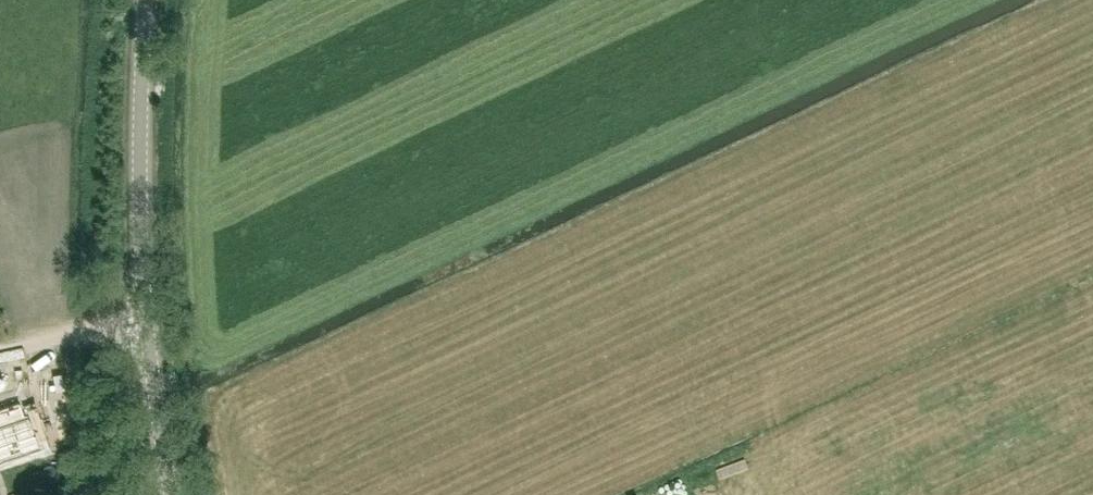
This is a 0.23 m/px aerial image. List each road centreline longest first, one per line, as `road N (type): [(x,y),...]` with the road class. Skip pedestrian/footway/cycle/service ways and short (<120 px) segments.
road 1 (unclassified): [(172,494),(144,306),(145,0)]

